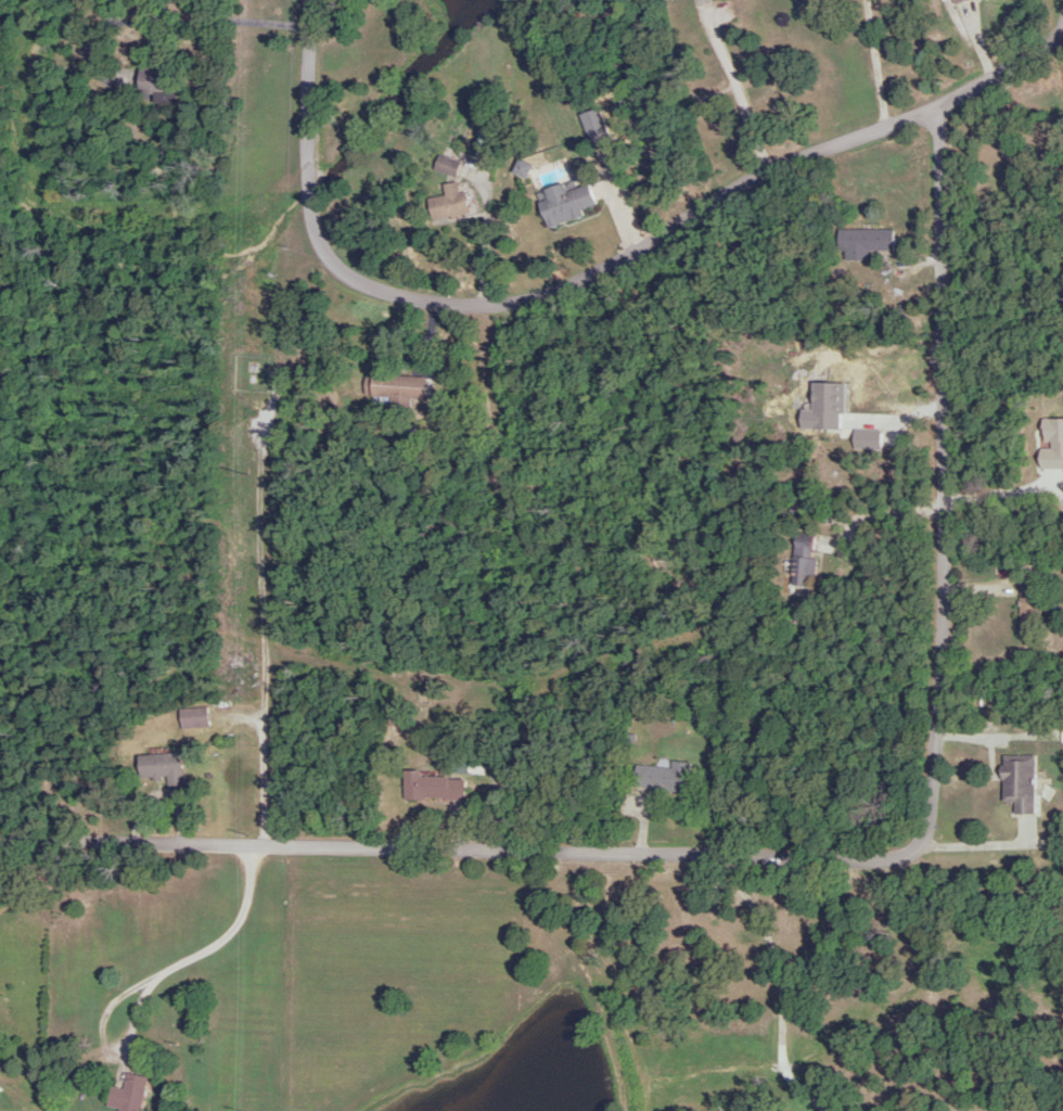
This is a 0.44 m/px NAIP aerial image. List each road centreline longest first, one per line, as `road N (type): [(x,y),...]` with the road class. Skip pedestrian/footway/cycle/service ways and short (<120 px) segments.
road 1 (residential): [(1062,41),(875,137),(745,181),(611,274),(549,299),(434,315),(338,273),(321,245),(307,0)]
road 2 (residential): [(918,845),(885,859),(819,859),(0,840)]
road 3 (residential): [(943,104),(946,608),(918,845)]
road 4 (residential): [(40,0),(30,123),(46,178),(73,207),(154,226),(315,219)]
road 5 (residential): [(278,1110),(289,848)]

